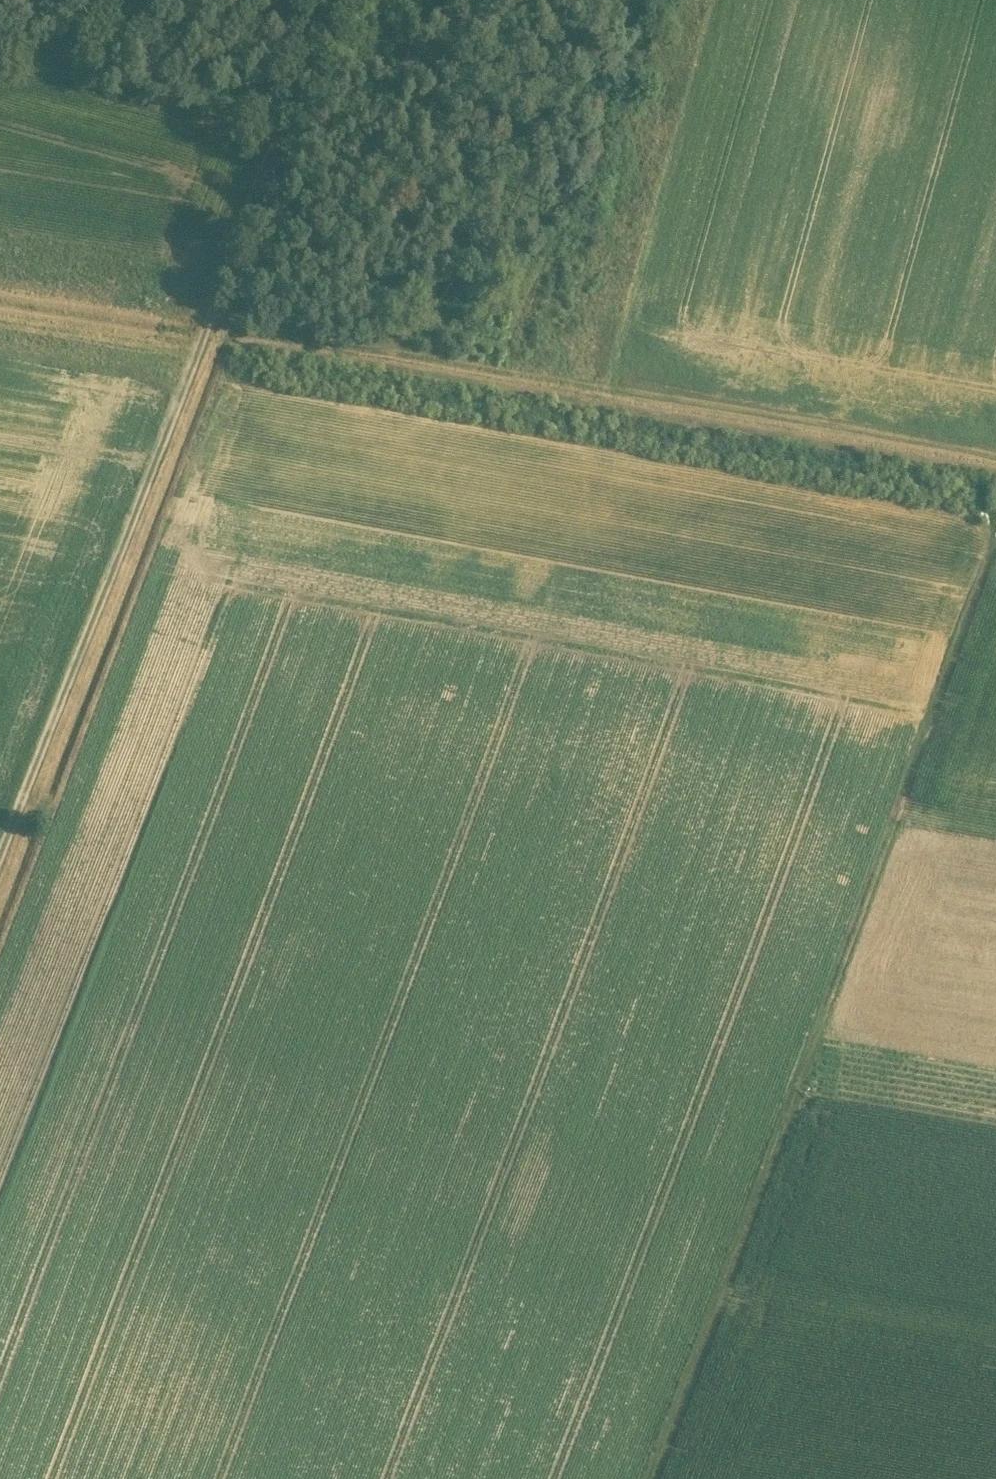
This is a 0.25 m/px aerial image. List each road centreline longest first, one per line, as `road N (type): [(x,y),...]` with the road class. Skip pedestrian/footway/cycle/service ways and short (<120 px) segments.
road 1 (track): [(0,890),(331,0)]

